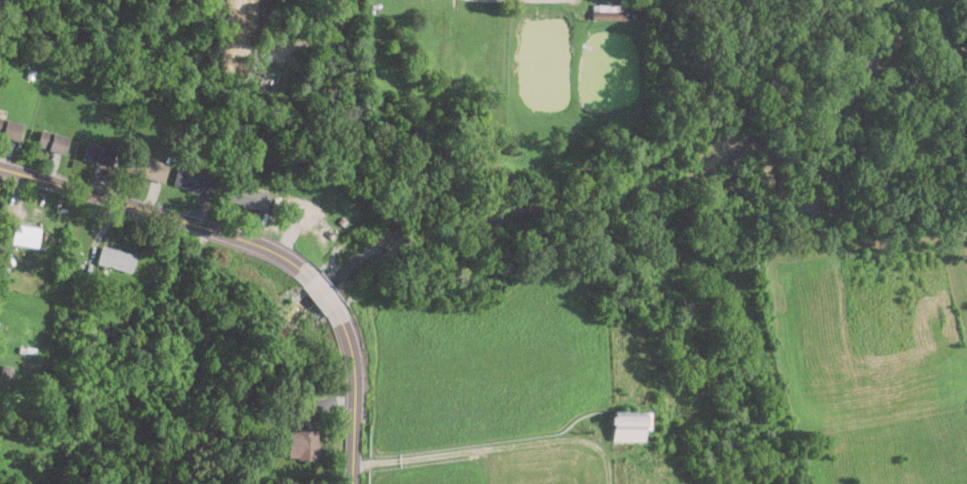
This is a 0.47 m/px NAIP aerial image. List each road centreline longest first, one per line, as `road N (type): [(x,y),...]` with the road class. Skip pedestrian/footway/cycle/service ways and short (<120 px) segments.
road 1 (residential): [(350,483),(349,317),(322,277),(213,229),(0,167)]
road 2 (residential): [(350,463),(588,442)]

